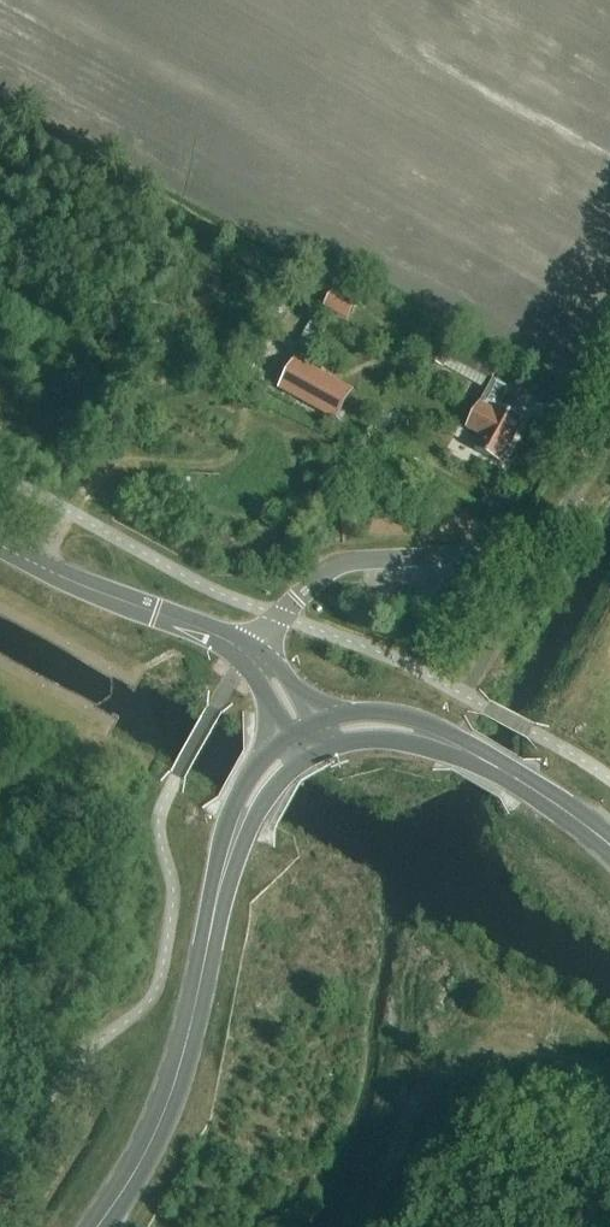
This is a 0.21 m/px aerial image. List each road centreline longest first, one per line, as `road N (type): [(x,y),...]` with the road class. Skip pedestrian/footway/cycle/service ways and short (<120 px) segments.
road 1 (primary): [(100,1226),(165,1111),(244,811),(273,770),(310,741)]
road 2 (unclassified): [(251,656),(335,566),(546,542),(609,429)]
road 3 (track): [(609,1079),(528,1058),(471,1066),(424,1109),(367,1226)]
road 4 (tertiary): [(0,548),(251,656)]
road 5 (primary): [(310,741),(351,727),(405,729),(514,779)]
road 6 (track): [(551,742),(609,634)]

